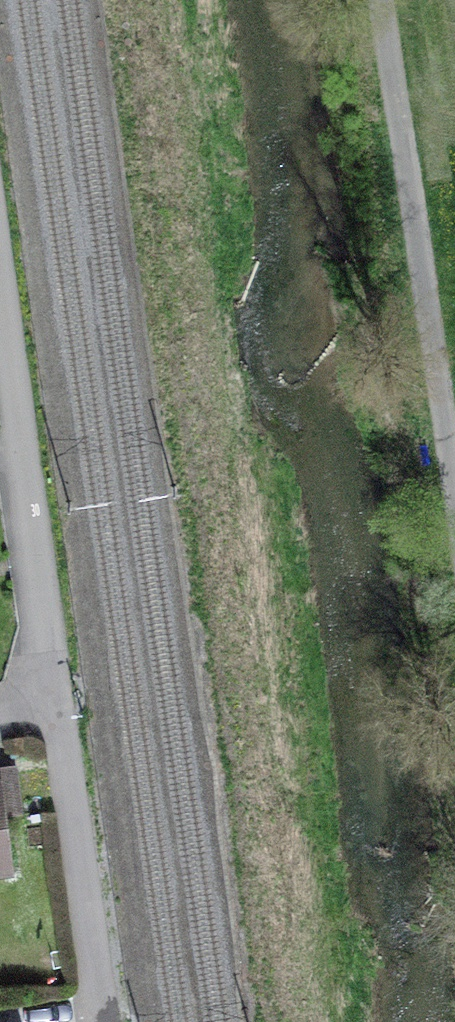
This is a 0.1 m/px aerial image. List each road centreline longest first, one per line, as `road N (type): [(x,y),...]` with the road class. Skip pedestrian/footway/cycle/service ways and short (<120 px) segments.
road 1 (unclassified): [(388,0),(454,440)]
road 2 (residential): [(0,305),(58,710)]
road 3 (residential): [(58,710),(103,1021)]

